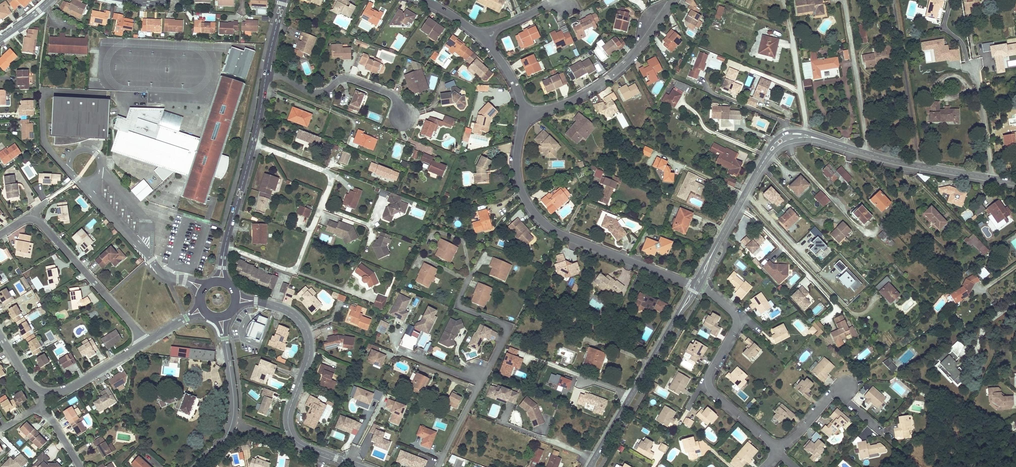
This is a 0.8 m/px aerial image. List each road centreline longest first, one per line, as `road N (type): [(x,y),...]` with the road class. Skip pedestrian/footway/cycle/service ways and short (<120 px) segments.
road 1 (residential): [(523,118),(517,176),(540,219),(696,286)]
road 2 (tertiary): [(256,301),(290,312),(309,337),(288,414),(293,436),(359,466)]
road 3 (tertiary): [(590,466),(696,286)]
road 4 (residential): [(145,343),(40,222),(24,220),(0,234)]
road 5 (tertiary): [(696,286),(768,152),(786,137),(807,136)]
road 6 (residential): [(523,118),(608,80),(673,0)]
road 7 (secondary): [(223,261),(266,72)]
road 8 (residential): [(920,166),(895,0)]
road 9 (residential): [(266,72),(313,93),(350,79),(393,96),(403,117)]
road 10 (residential): [(865,154),(843,0)]
road 11 (residential): [(470,275),(460,306),(507,329),(481,383)]
road 12 (secondary): [(198,466),(234,416),(225,338)]

